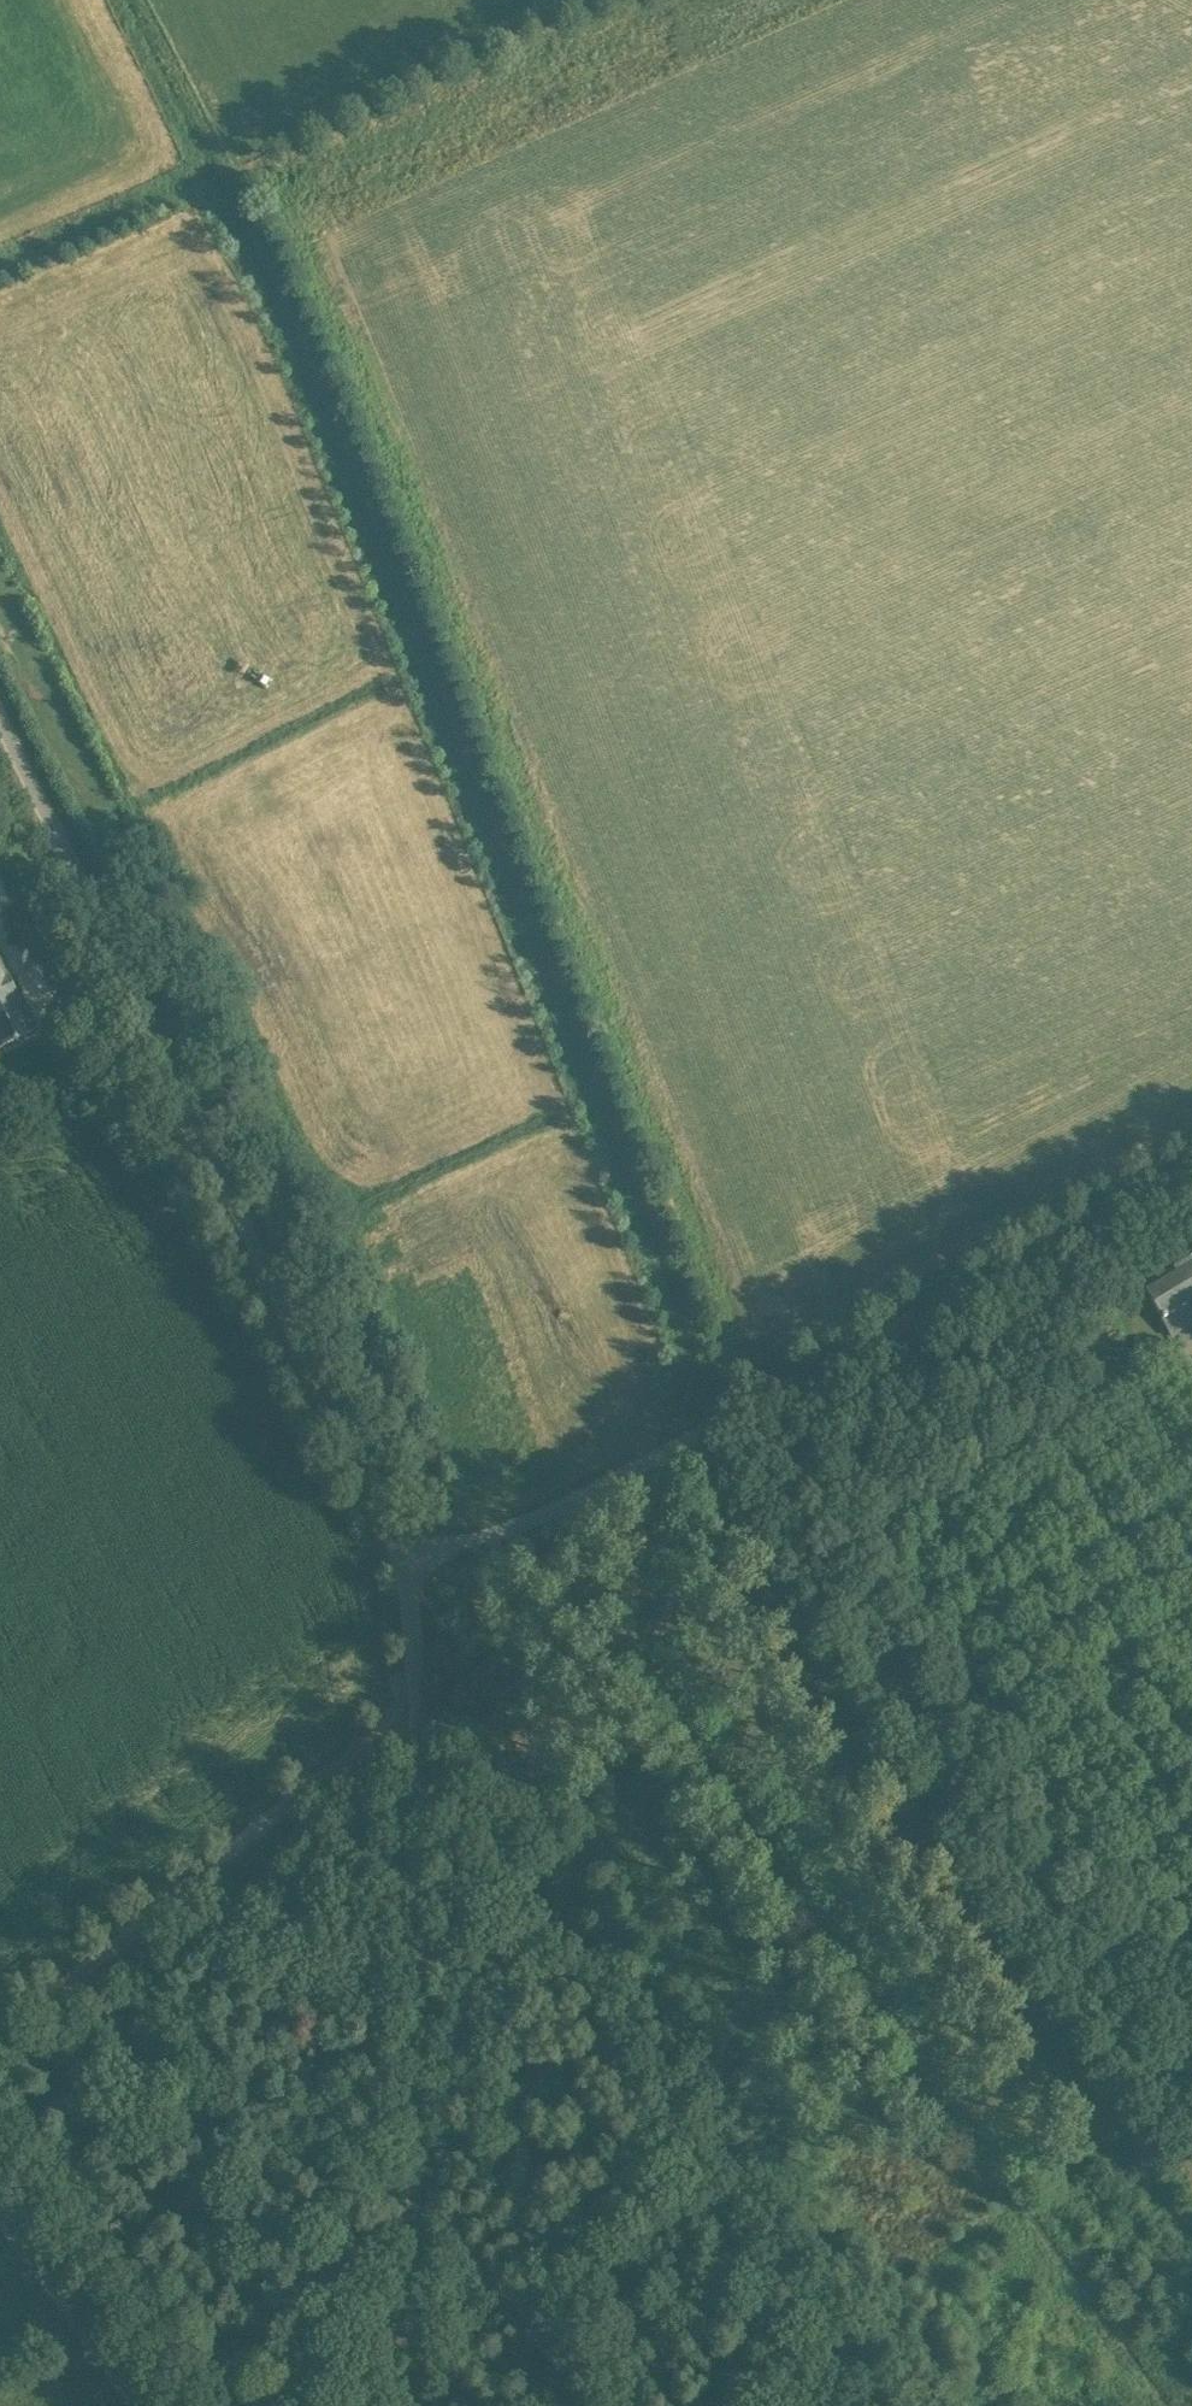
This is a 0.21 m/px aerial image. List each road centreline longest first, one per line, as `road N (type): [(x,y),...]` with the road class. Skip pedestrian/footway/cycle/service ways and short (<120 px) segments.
road 1 (unclassified): [(411,1563),(0,718)]
road 2 (unclassified): [(1191,1167),(515,1528),(411,1563)]
road 3 (unclassified): [(415,2405),(418,1707),(411,1563)]
road 4 (track): [(418,1707),(0,2025)]
road 5 (unclassified): [(142,2405),(0,2203)]

